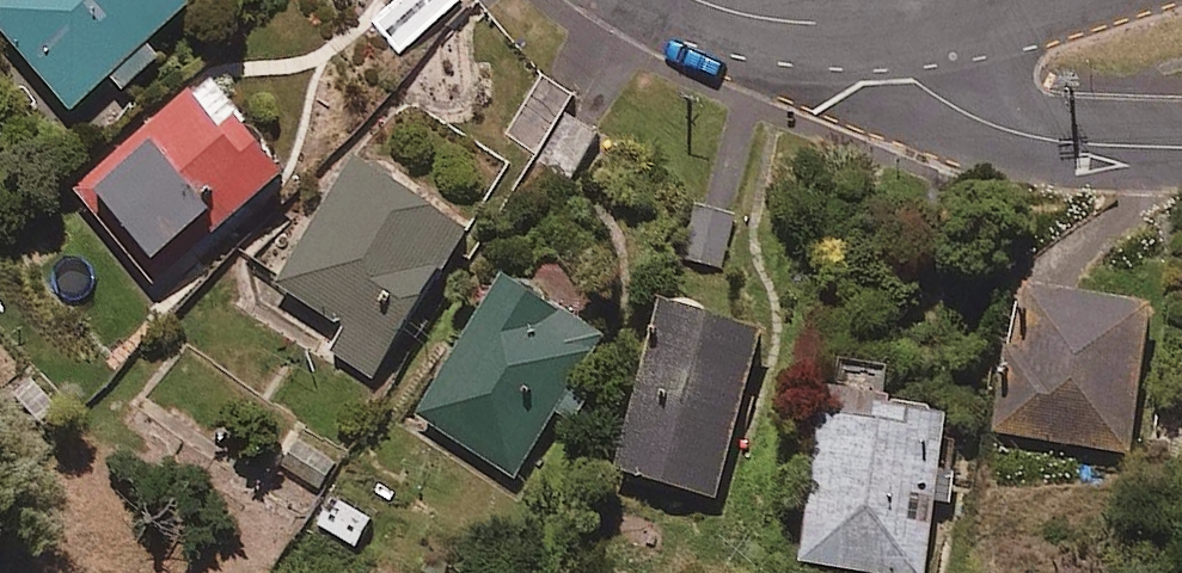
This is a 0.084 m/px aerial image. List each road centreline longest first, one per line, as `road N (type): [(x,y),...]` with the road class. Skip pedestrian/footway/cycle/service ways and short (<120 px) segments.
road 1 (residential): [(1181,146),(1009,129),(911,79),(872,17)]
road 2 (tertiary): [(701,0),(801,22),(872,17)]

